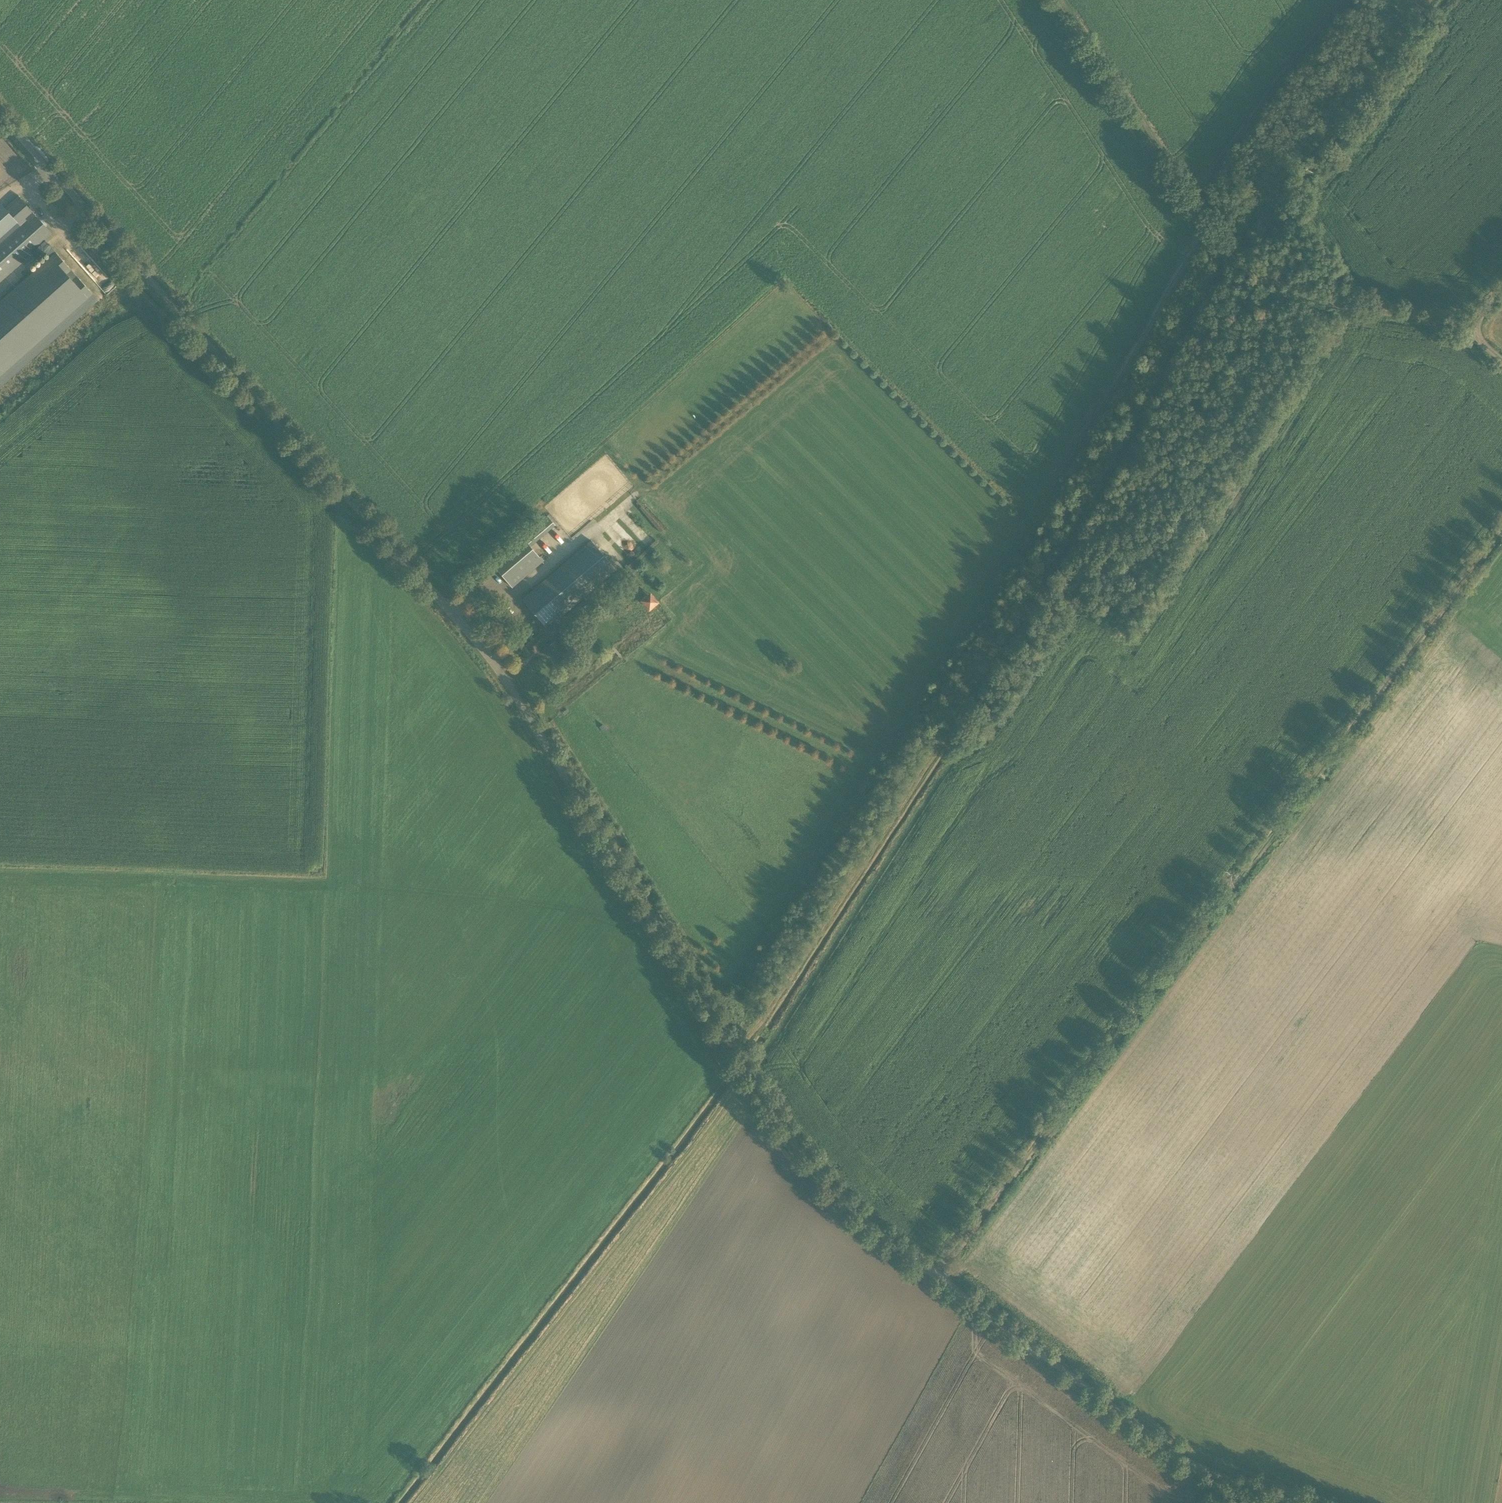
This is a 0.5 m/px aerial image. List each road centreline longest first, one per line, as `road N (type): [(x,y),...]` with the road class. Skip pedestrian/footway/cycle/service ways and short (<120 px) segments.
road 1 (unclassified): [(1302,1502),(1187,1455),(830,1188),(727,1034),(519,689),(0,108)]
road 2 (track): [(939,1273),(1501,533)]
road 3 (track): [(1060,0),(1200,208),(1259,267),(1306,296),(1371,312),(1475,322)]

